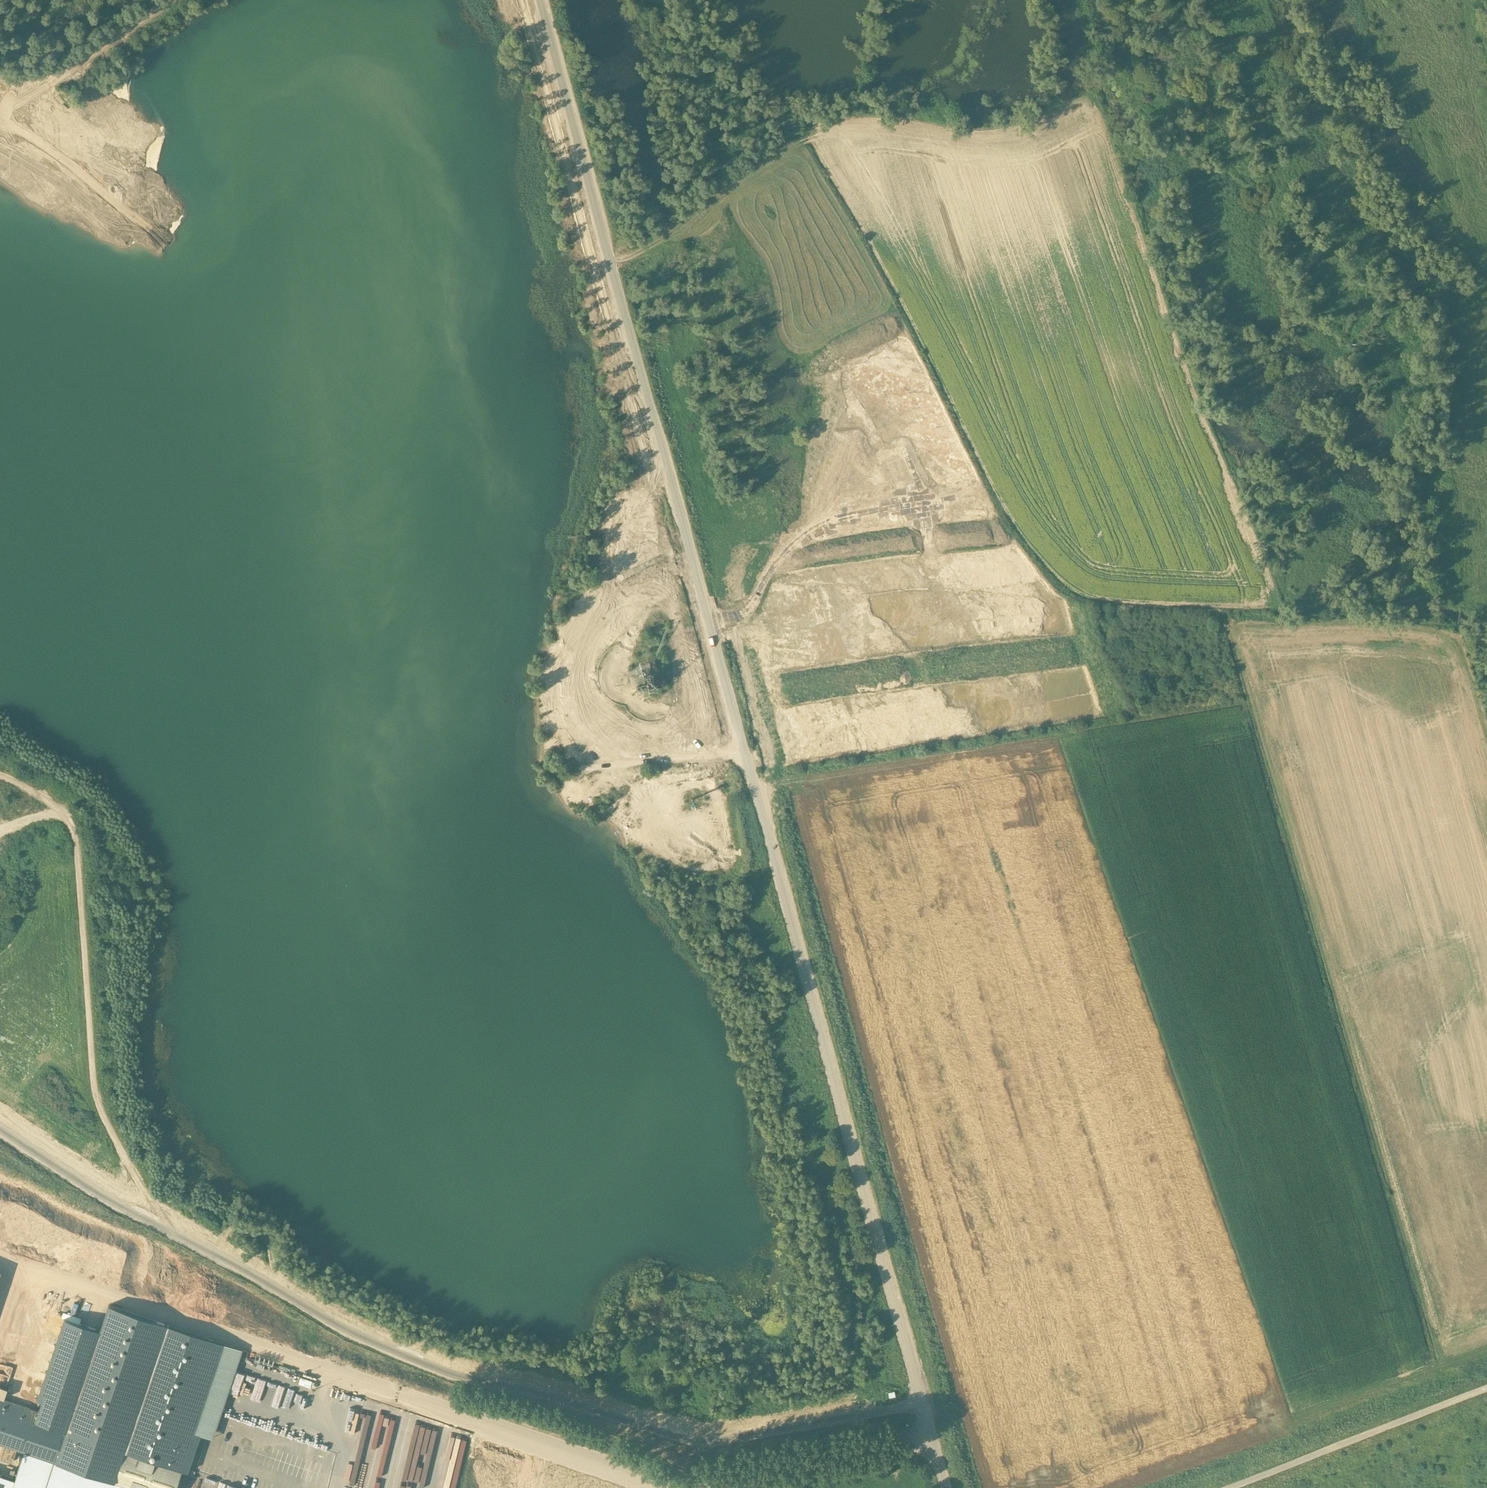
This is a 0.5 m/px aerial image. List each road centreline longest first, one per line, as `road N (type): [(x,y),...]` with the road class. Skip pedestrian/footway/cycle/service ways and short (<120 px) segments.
road 1 (unclassified): [(921,1402),(541,0)]
road 2 (unclassified): [(921,1402),(698,1442),(536,1391),(449,1373),(340,1326),(118,1205),(0,1129)]
road 3 (track): [(145,1218),(149,1201),(104,1118),(93,1079),(70,825),(46,799),(0,776)]
road 4 (unclassified): [(1229,1487),(1486,1390)]
road 5 (track): [(744,750),(704,751),(661,595)]
road 6 (track): [(52,77),(163,0)]
road 7 (track): [(277,1289),(258,1230),(230,1228),(216,1255)]

